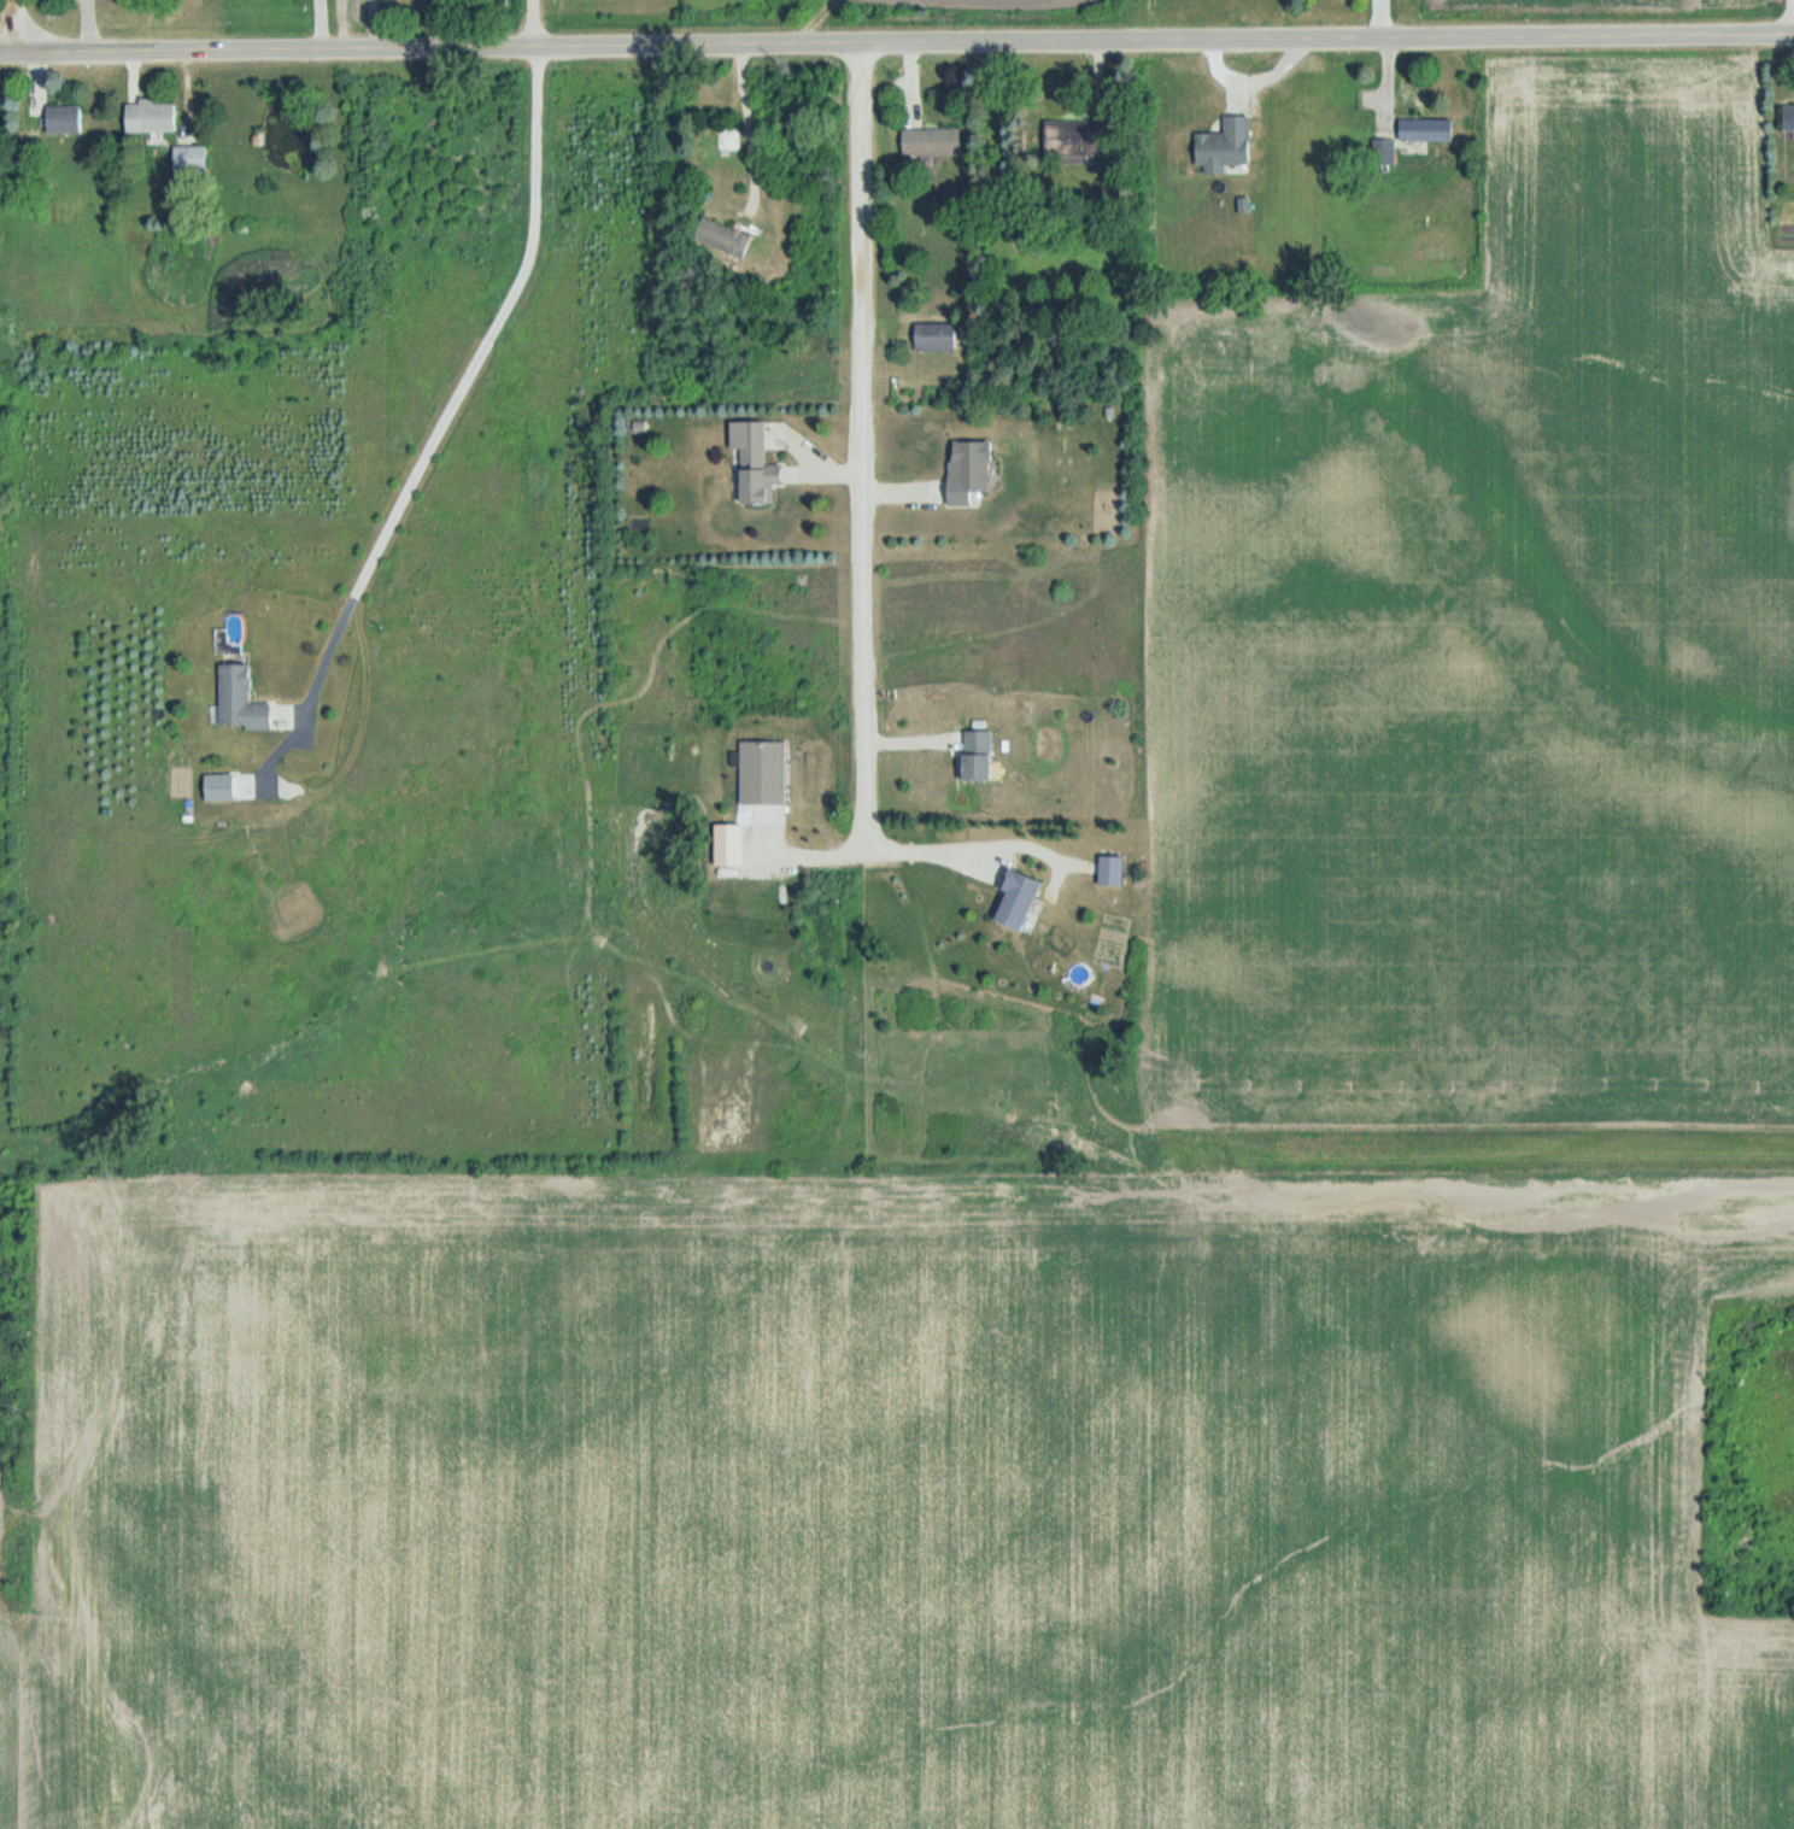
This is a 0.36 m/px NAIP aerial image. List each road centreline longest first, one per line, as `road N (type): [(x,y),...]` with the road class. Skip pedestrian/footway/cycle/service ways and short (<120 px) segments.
road 1 (residential): [(0,52),(1793,44)]
road 2 (residential): [(851,48),(858,842)]

